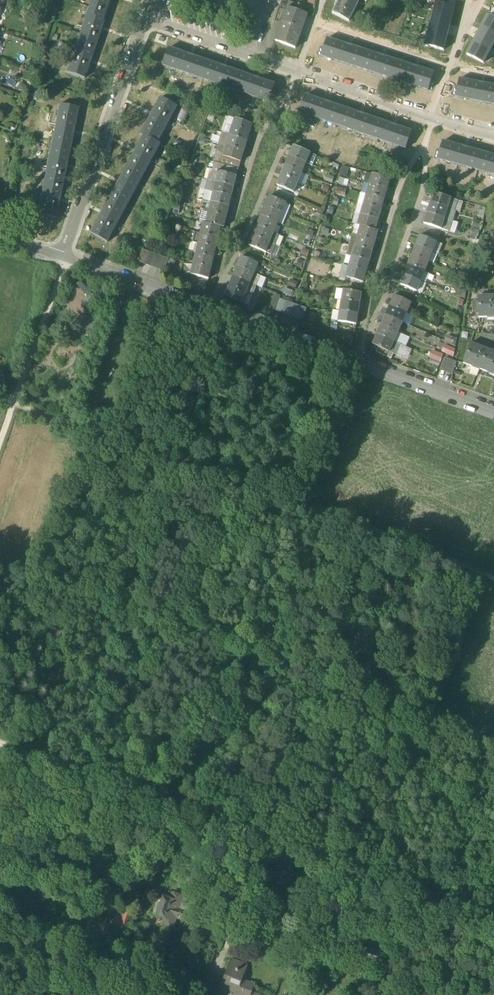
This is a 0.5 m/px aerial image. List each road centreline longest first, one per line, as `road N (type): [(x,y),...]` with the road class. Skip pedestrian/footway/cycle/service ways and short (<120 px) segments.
road 1 (track): [(14,403),(493,575)]
road 2 (residential): [(493,411),(60,256)]
road 3 (residential): [(150,19),(60,256)]
road 4 (residential): [(493,132),(253,53)]

